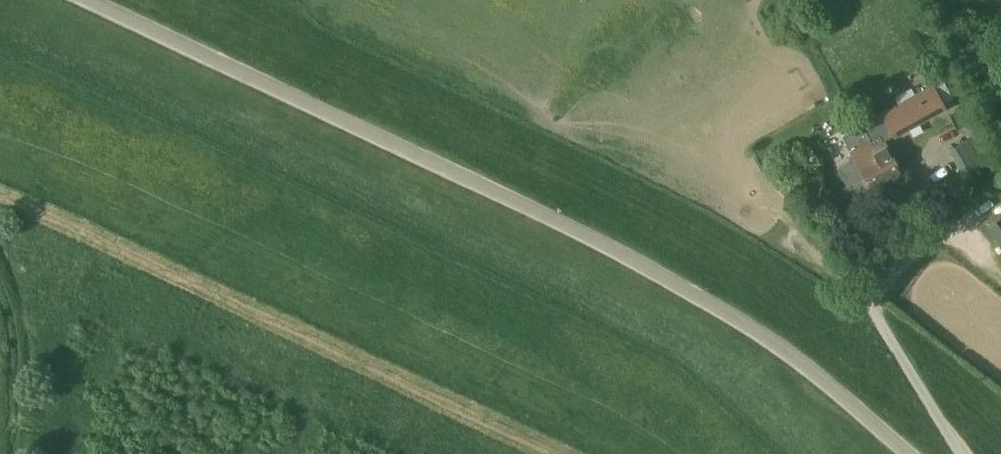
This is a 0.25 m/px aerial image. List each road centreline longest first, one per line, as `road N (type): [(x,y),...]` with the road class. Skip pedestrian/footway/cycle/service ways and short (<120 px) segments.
road 1 (unclassified): [(914,453),(736,314),(481,182),(88,0)]
road 2 (track): [(15,453),(18,358),(0,279)]

